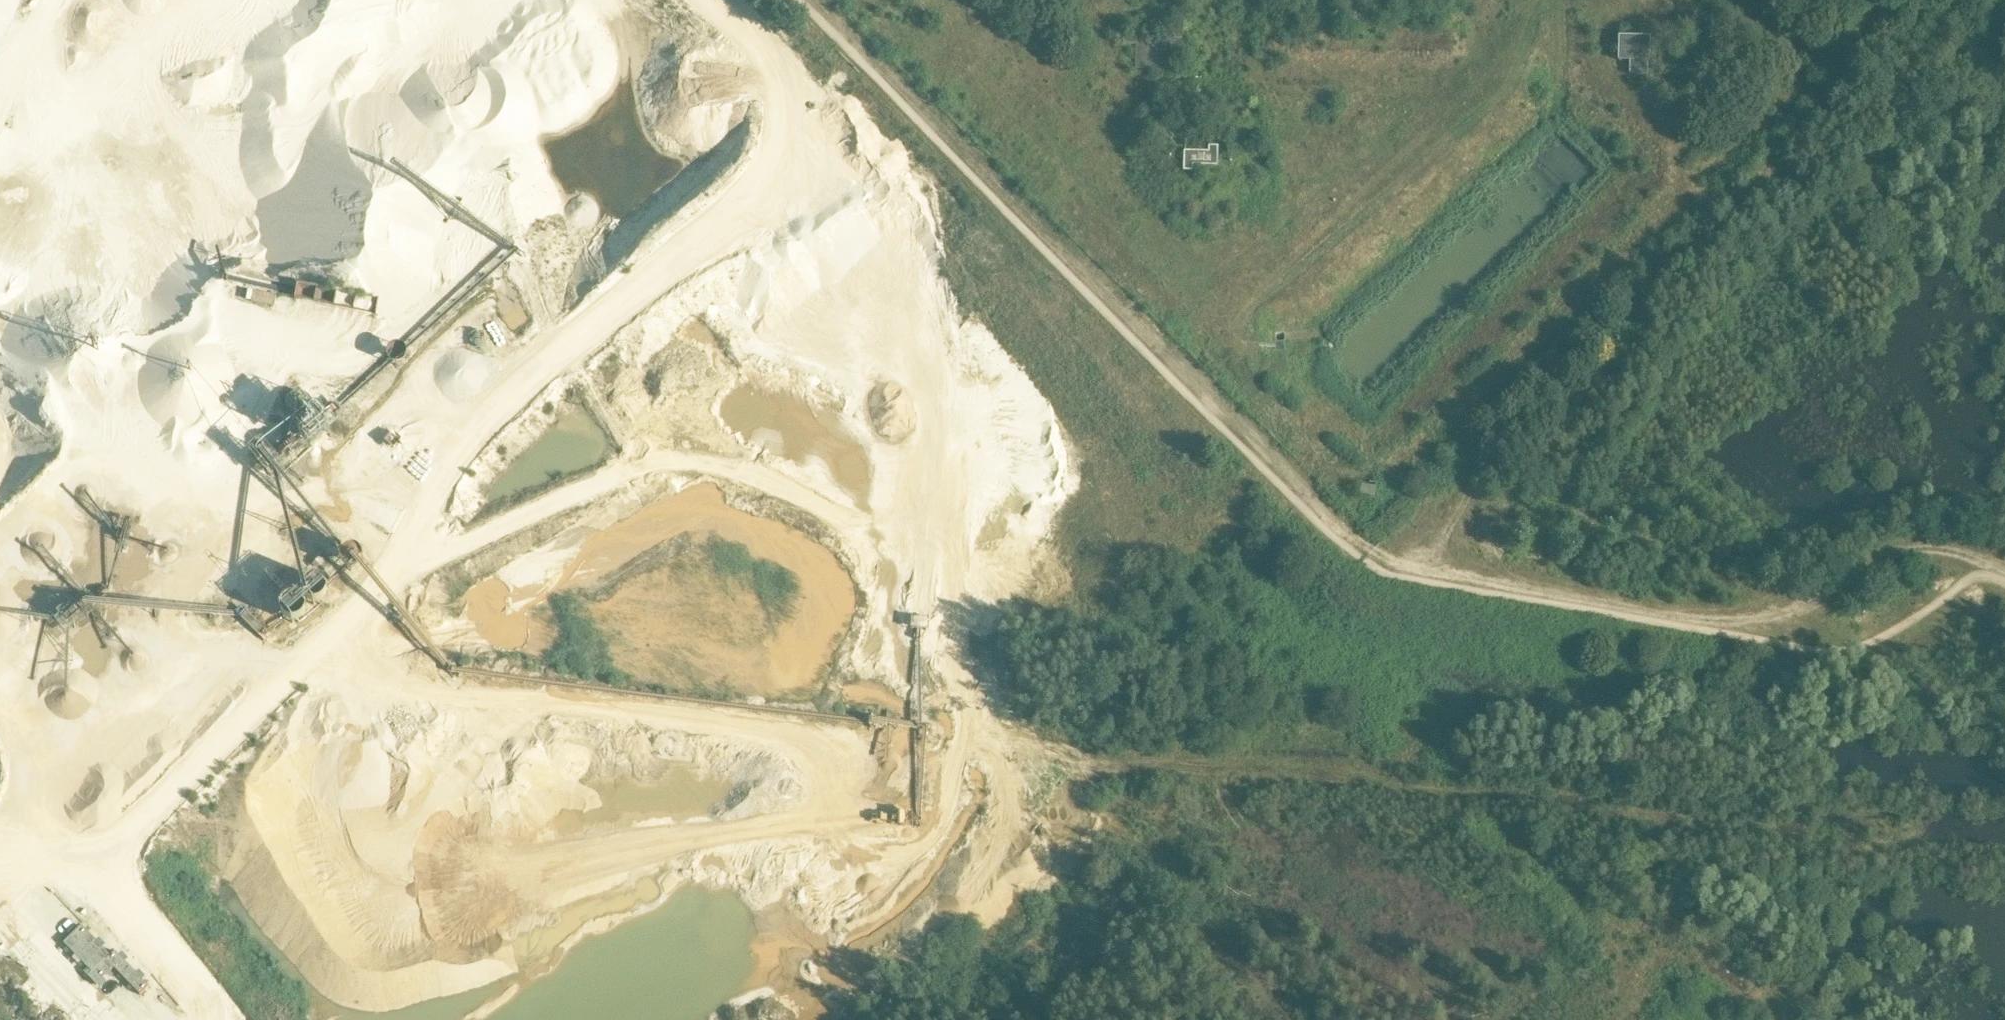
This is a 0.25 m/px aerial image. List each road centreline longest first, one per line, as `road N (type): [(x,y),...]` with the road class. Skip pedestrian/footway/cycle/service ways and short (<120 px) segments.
road 1 (track): [(2004,596),(1982,570),(1904,565),(1721,636),(1381,576),(811,0)]
road 2 (track): [(696,0),(755,53),(799,130),(800,290),(738,399),(622,476),(486,518),(362,612),(131,843)]
road 3 (track): [(325,649),(459,703),(770,726),(824,755),(813,836),(762,910),(583,1019)]
road 4 (track): [(111,1019),(0,909)]
road 5 (track): [(131,843),(25,934)]

